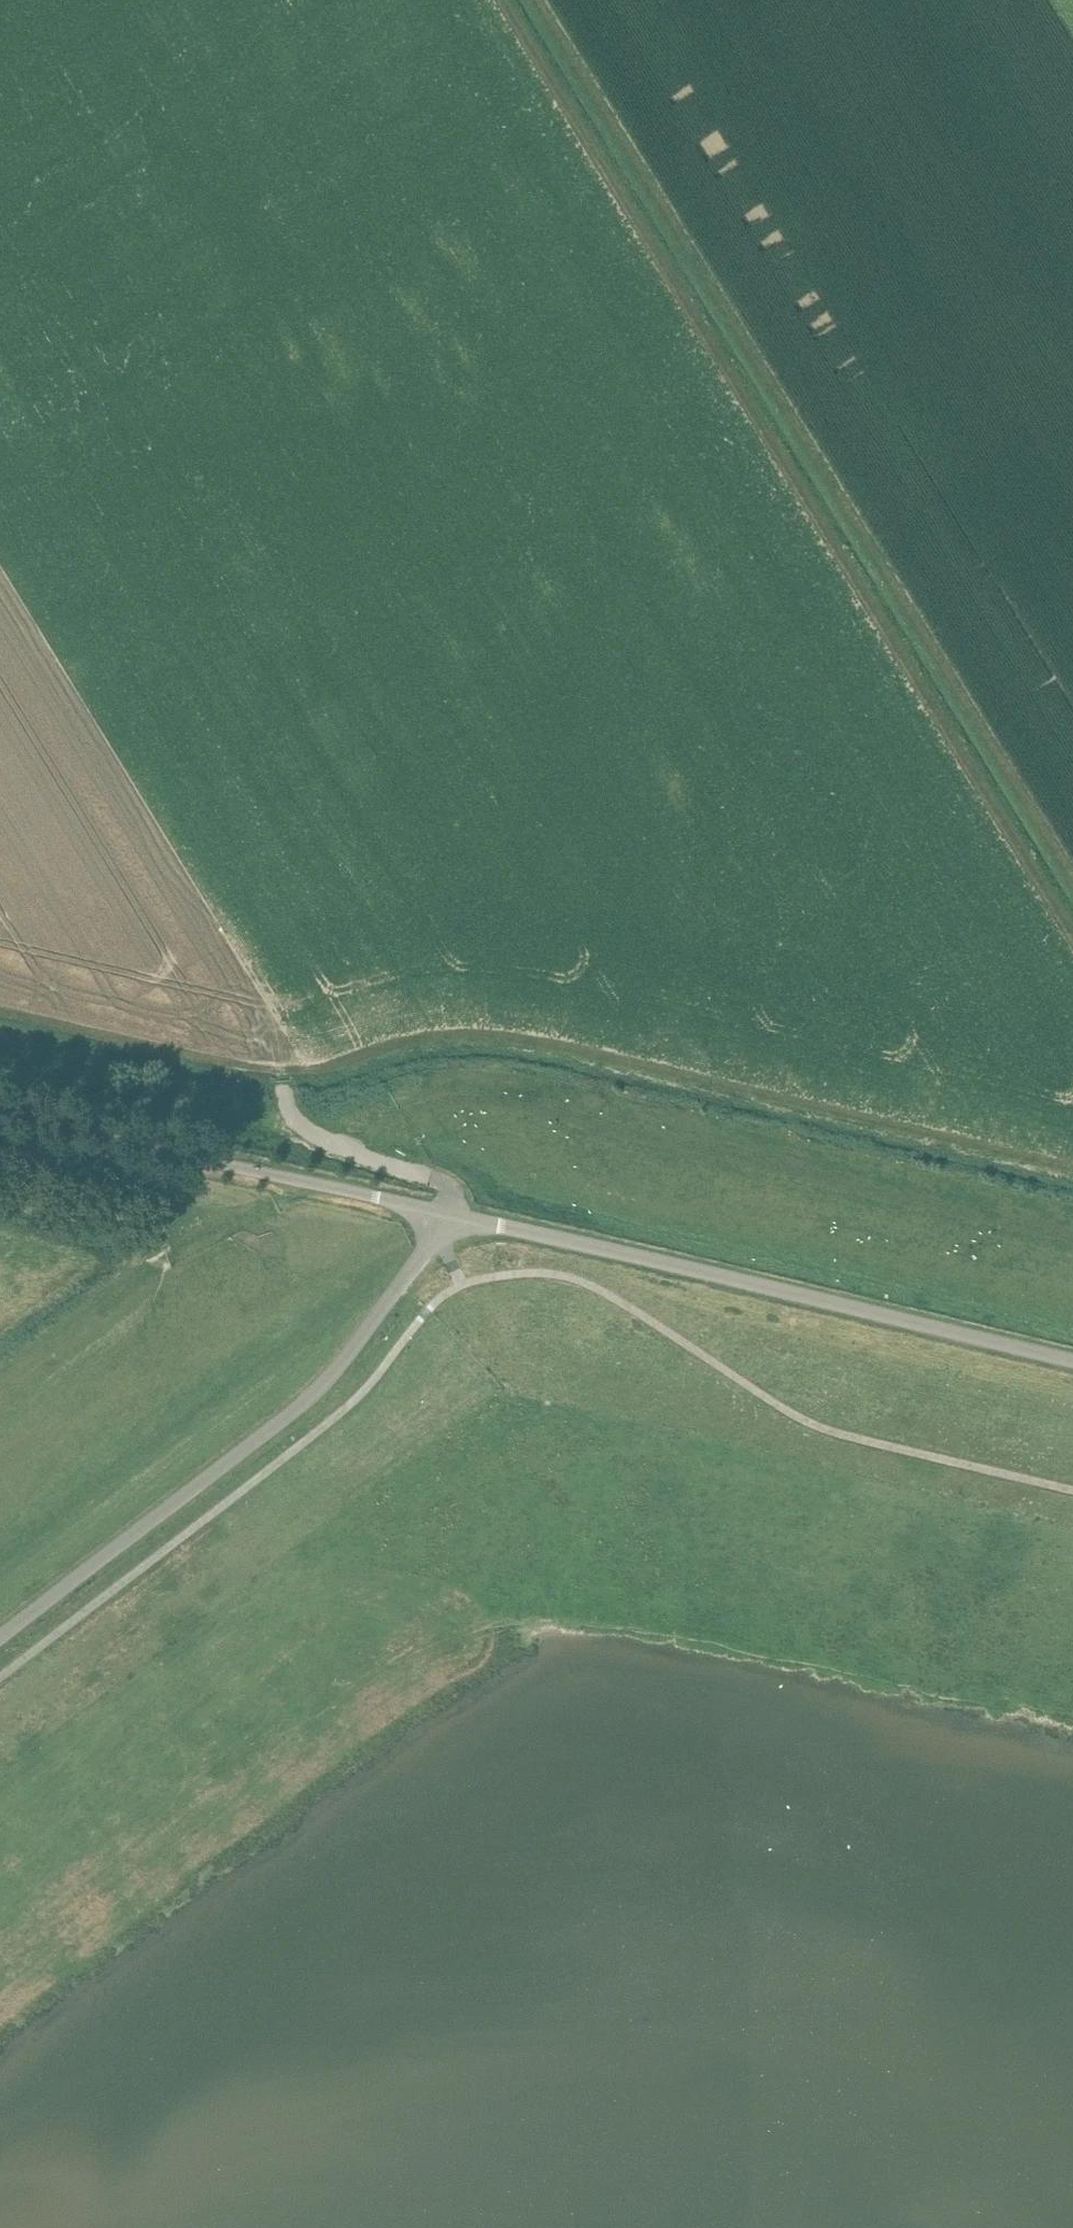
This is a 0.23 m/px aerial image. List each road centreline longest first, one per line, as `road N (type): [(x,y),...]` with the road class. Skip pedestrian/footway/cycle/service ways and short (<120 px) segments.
road 1 (unclassified): [(1072,1363),(454,1218)]
road 2 (unclassified): [(0,1636),(306,1406),(454,1218)]
road 3 (unclassified): [(454,1218),(0,1116)]

